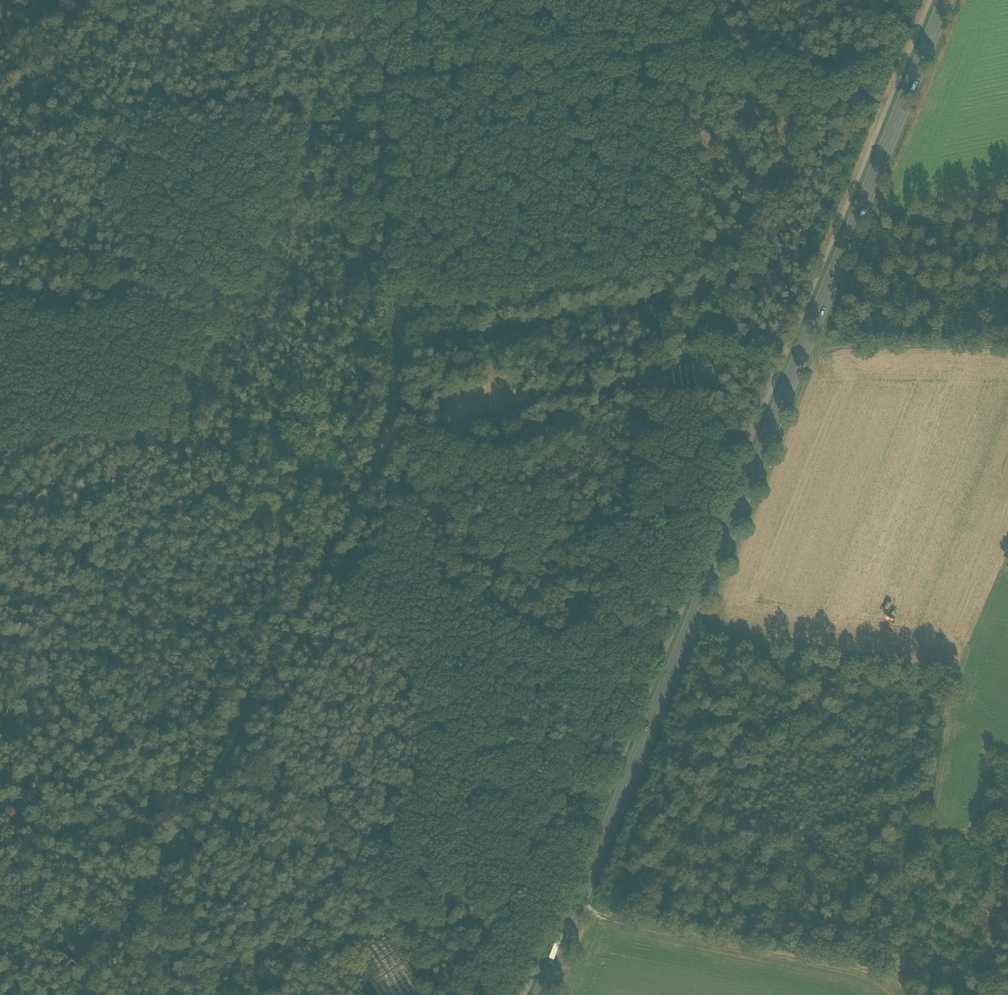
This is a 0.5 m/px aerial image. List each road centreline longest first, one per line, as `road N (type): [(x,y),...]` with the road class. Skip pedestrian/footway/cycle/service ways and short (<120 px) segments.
road 1 (primary): [(540,994),(946,0)]
road 2 (track): [(398,425),(166,850),(160,884),(188,936),(189,994)]
road 3 (track): [(889,103),(527,69),(380,64)]
road 4 (track): [(376,0),(398,425)]
road 5 (track): [(575,910),(869,974),(899,994)]
road 6 (track): [(691,625),(960,683)]
road 7 (track): [(0,785),(144,890),(160,884)]

